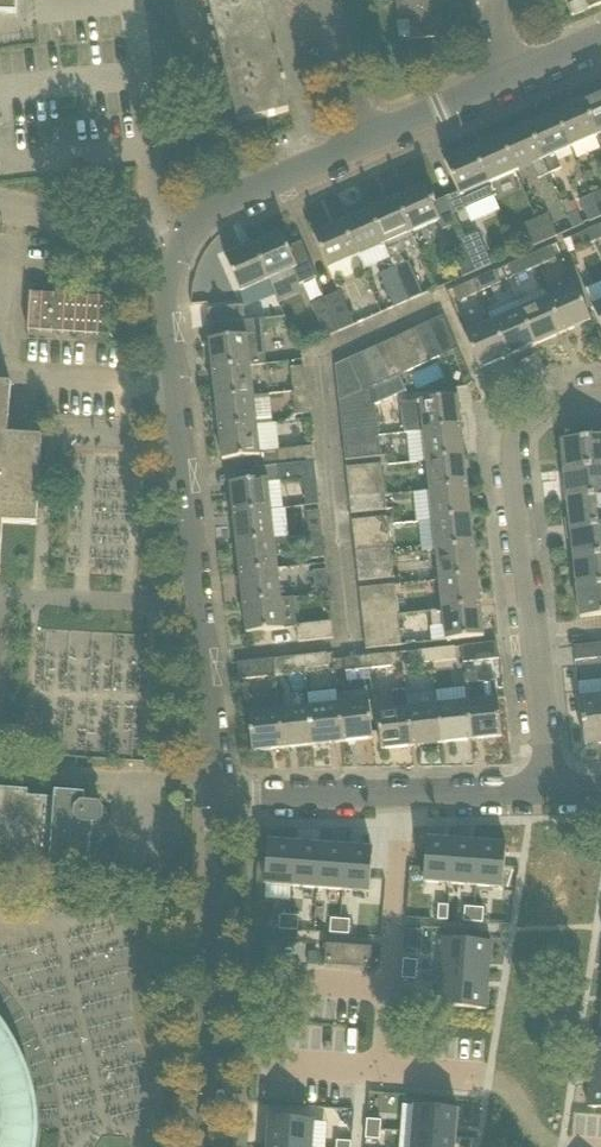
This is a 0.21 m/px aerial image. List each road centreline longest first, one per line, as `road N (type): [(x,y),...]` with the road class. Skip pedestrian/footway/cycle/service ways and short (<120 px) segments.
road 1 (residential): [(221,797),(169,282),(176,252),(196,223),(359,146)]
road 2 (residential): [(552,793),(514,450),(521,423),(545,403),(600,397)]
road 3 (residential): [(527,1116),(517,1091),(491,1078),(387,1069),(401,795)]
road 4 (residential): [(213,1146),(221,797)]
road 5 (residential): [(221,797),(401,795)]
road 6 (residential): [(401,795),(552,793)]
road 7 (residential): [(359,146),(324,0)]
road 8 (residential): [(359,146),(492,88)]

